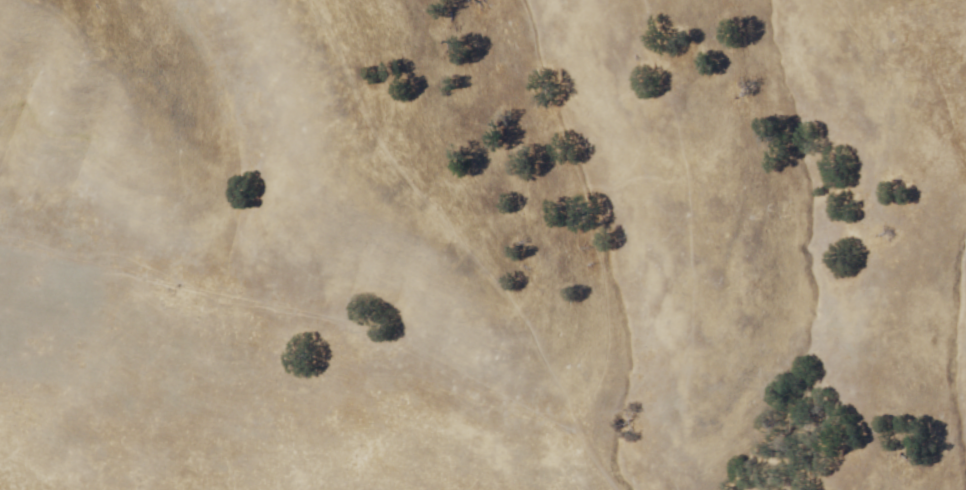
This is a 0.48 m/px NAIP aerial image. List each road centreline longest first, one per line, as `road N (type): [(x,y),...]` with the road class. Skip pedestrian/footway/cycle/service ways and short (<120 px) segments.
road 1 (track): [(650,489),(580,353),(155,202),(0,171)]

